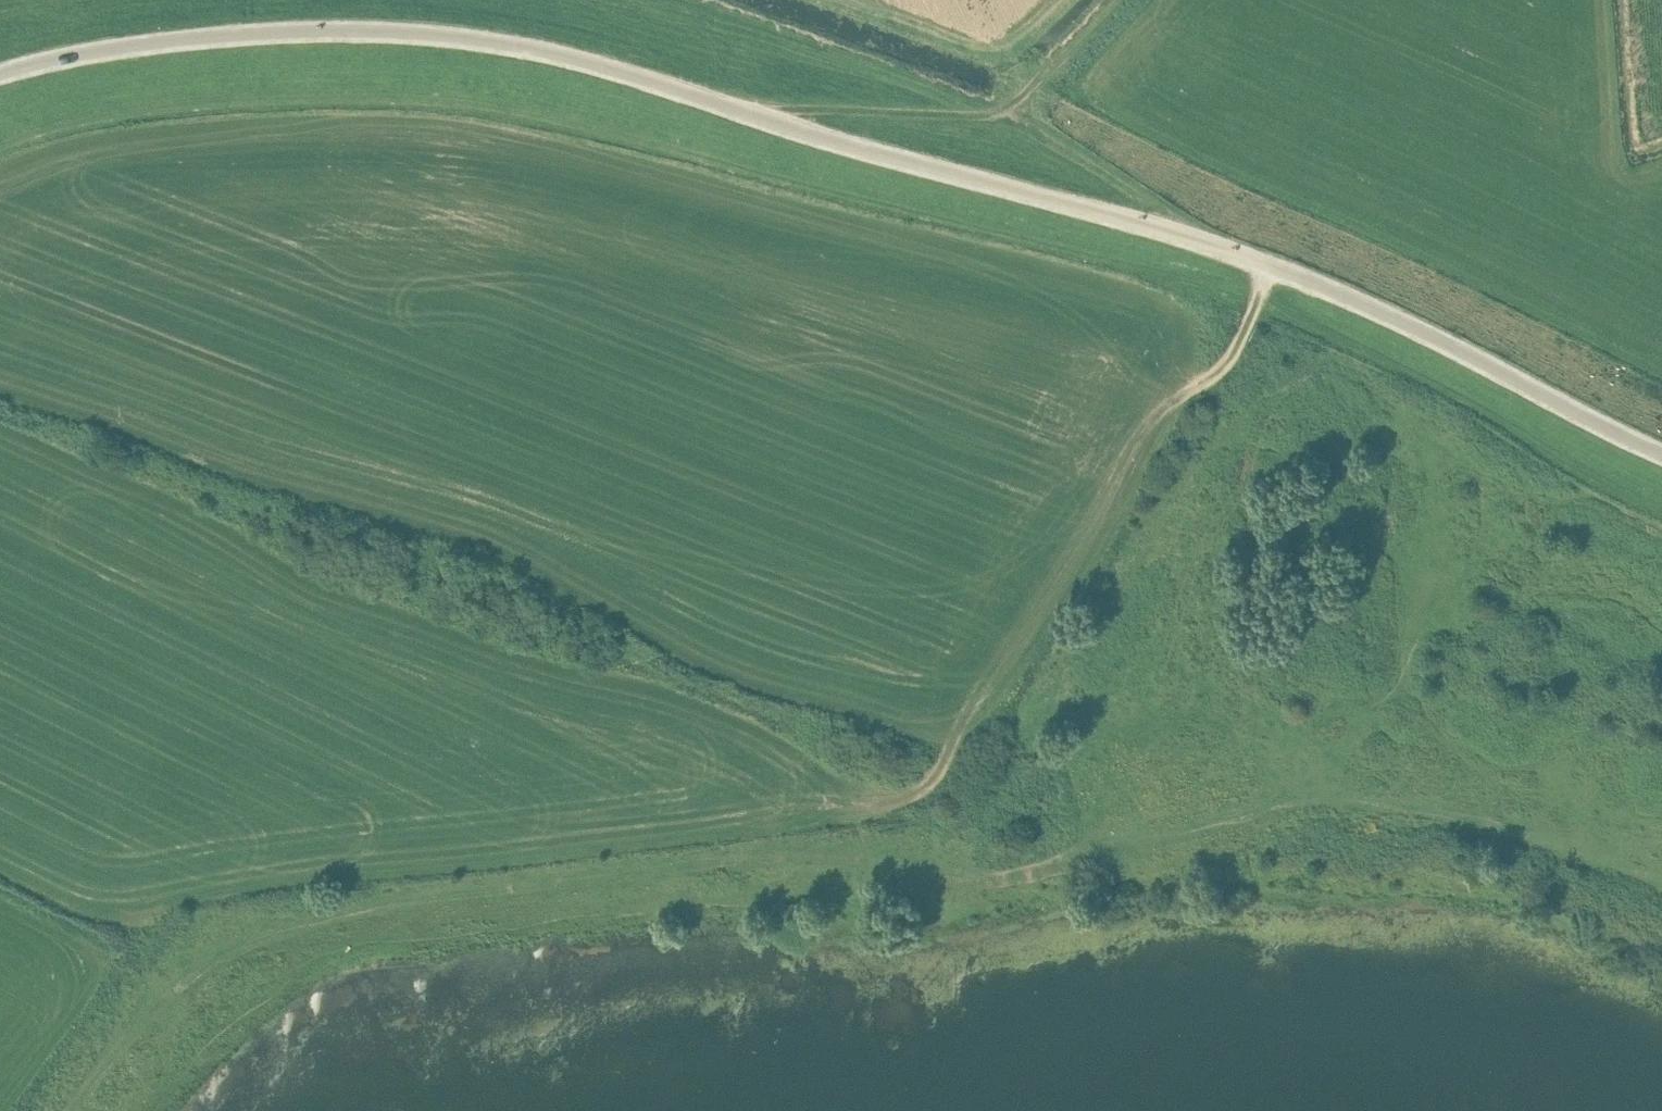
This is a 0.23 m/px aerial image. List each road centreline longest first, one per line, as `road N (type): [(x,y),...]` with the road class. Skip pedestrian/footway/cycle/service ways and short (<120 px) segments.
road 1 (unclassified): [(0,76),(247,33),(449,38),(567,59),(1177,235),(1661,456)]
road 2 (track): [(1275,274),(992,711),(944,777),(909,802)]
road 3 (track): [(1177,235),(1144,204),(1010,118),(742,115)]
road 4 (track): [(1257,302),(1661,507)]
road 5 (track): [(1010,118),(1123,0)]

